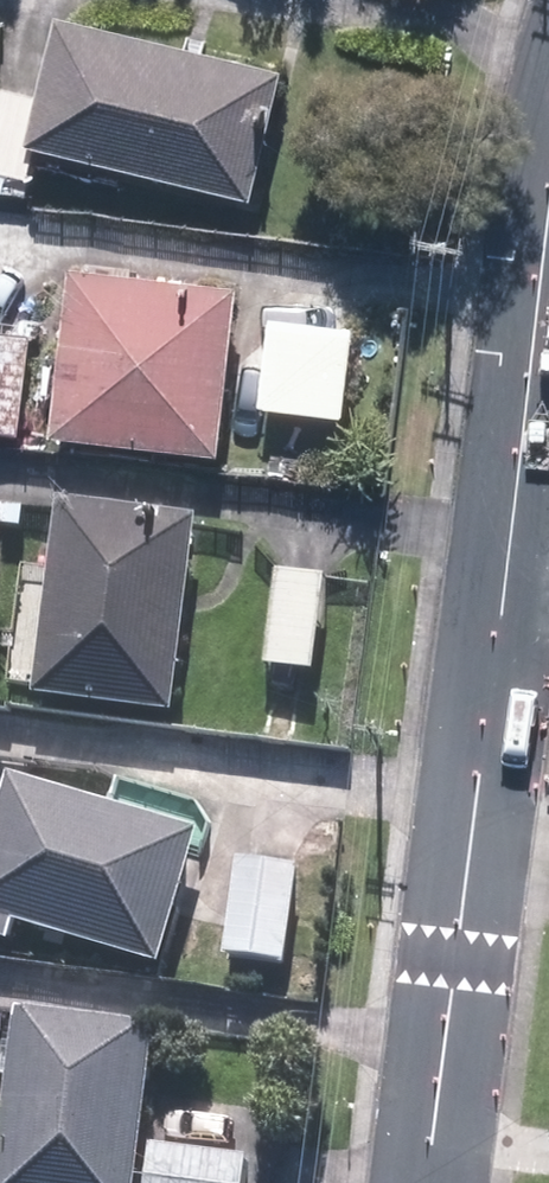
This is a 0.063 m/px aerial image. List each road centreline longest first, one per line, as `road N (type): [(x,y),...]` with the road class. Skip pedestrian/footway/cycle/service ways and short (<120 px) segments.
road 1 (residential): [(427,1182),(548,217)]

